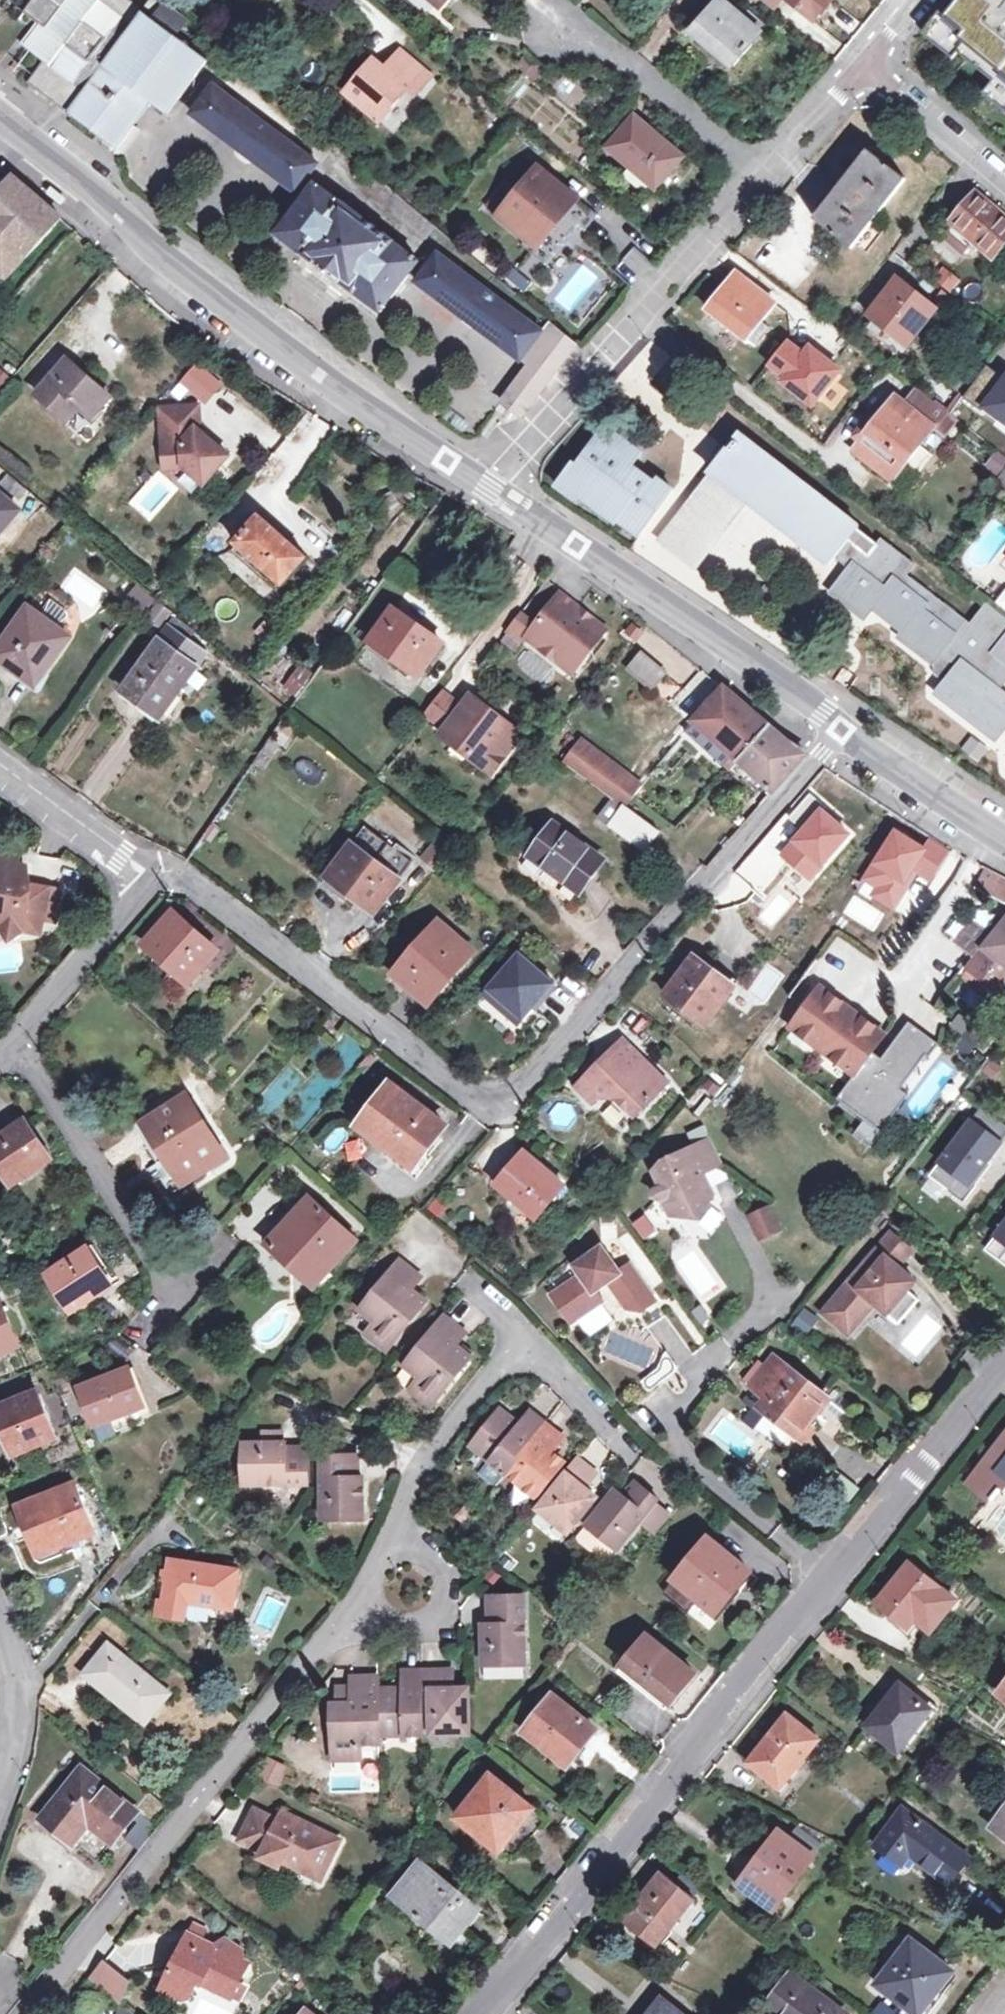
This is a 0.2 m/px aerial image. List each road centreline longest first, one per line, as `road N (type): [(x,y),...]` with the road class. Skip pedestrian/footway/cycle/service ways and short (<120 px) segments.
road 1 (tertiary): [(0,112),(108,198),(173,270),(329,384),(842,726)]
road 2 (unclassified): [(152,876),(183,880),(474,1096),(498,1096),(532,1077),(842,726)]
road 3 (unclassified): [(1004,1355),(694,1735),(479,2013)]
road 4 (residential): [(24,2013),(342,1626)]
road 5 (residential): [(18,1043),(171,1298)]
road 6 (residential): [(547,8),(760,179)]
road 7 (residential): [(597,359),(760,179)]
road 8 (residential): [(399,1546),(421,1463),(463,1403),(520,1348)]
road 9 (unclassified): [(18,1043),(152,876)]
road 10 (tertiary): [(842,726),(1004,833)]
road 11 (residential): [(342,1626),(436,1617),(446,1592),(426,1557),(399,1546)]
road 12 (unclassified): [(152,876),(0,766)]
road 13 (residential): [(1004,176),(868,62)]
road 14 (residential): [(760,179),(868,62)]
road 15 (residential): [(520,1348),(631,1458)]
road 16 (unclassified): [(0,1749),(17,1682),(0,1612)]

